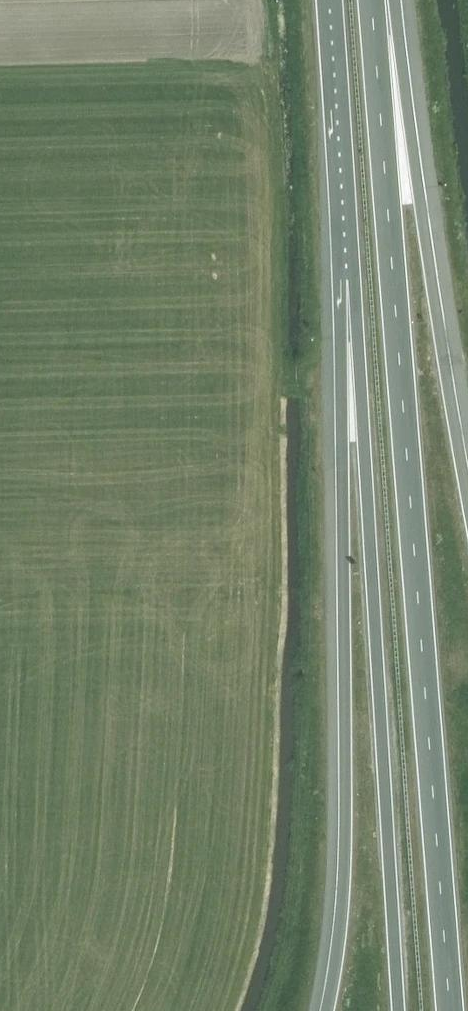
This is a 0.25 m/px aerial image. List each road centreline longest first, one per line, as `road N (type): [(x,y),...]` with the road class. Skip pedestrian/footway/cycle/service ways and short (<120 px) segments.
road 1 (trunk): [(451,1010),(372,0)]
road 2 (trunk): [(354,278),(398,1010)]
road 3 (motorway): [(354,278),(343,441),(344,849),(329,1010)]
road 4 (motorway): [(467,499),(421,203),(378,0)]
road 5 (trunk): [(335,0),(354,278)]

